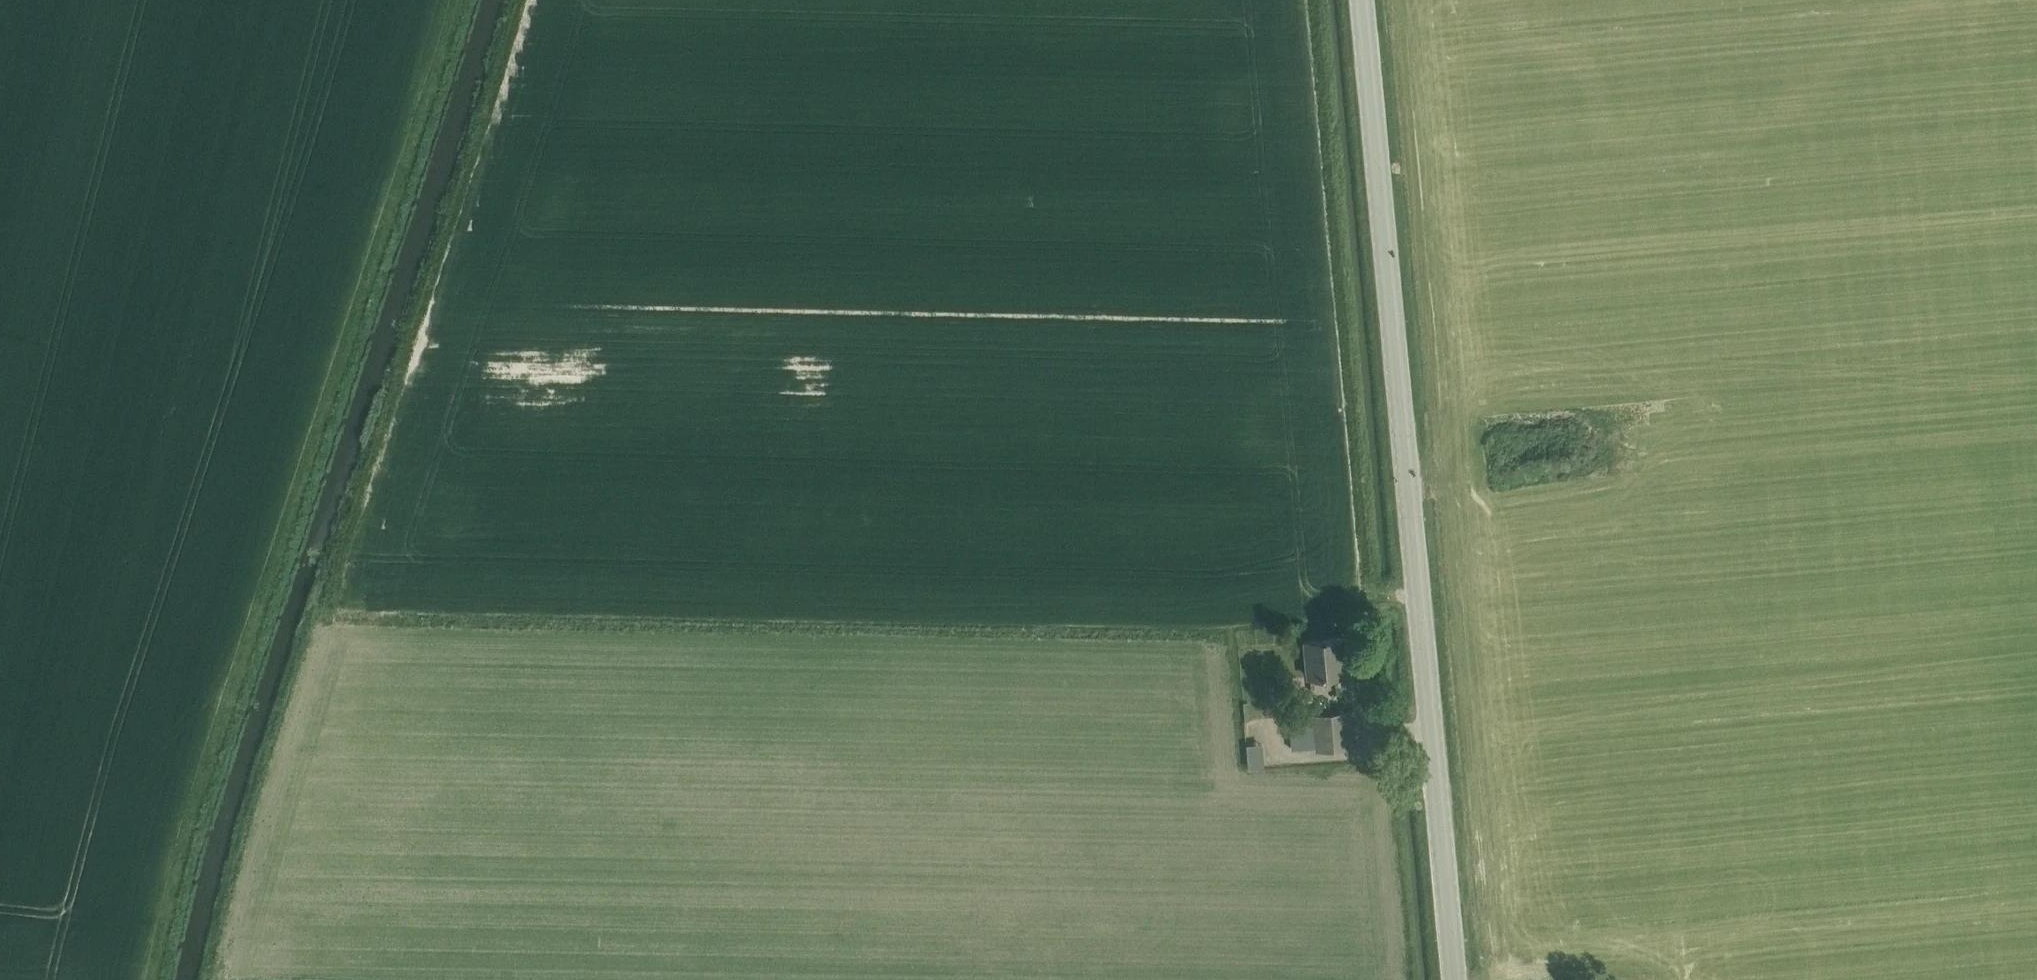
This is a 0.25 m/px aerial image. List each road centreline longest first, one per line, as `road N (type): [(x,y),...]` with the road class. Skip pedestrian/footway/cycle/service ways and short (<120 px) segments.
road 1 (tertiary): [(1455,979),(1362,0)]

